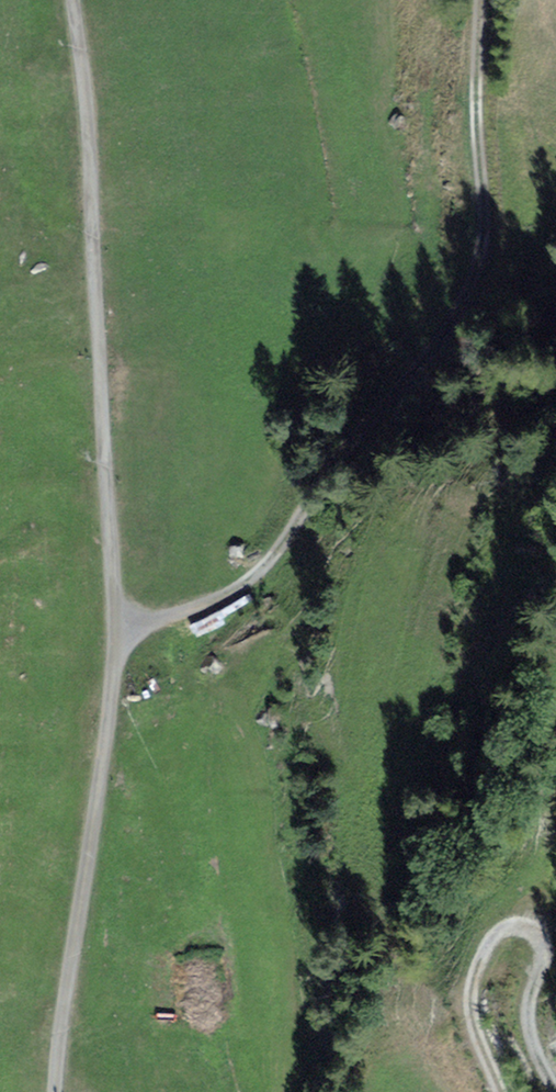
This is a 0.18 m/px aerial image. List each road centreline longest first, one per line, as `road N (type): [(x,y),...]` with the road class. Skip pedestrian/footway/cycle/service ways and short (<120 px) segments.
road 1 (track): [(53,1091),(107,749),(116,635),(86,95),(74,0)]
road 2 (track): [(116,635),(212,604),(274,561),(468,307),(484,248),(480,0)]
road 3 (track): [(553,1091),(533,1039),(534,998),(549,978),(551,952),(527,939),(507,941),(486,956),(470,995),(468,1023),(502,1091)]

